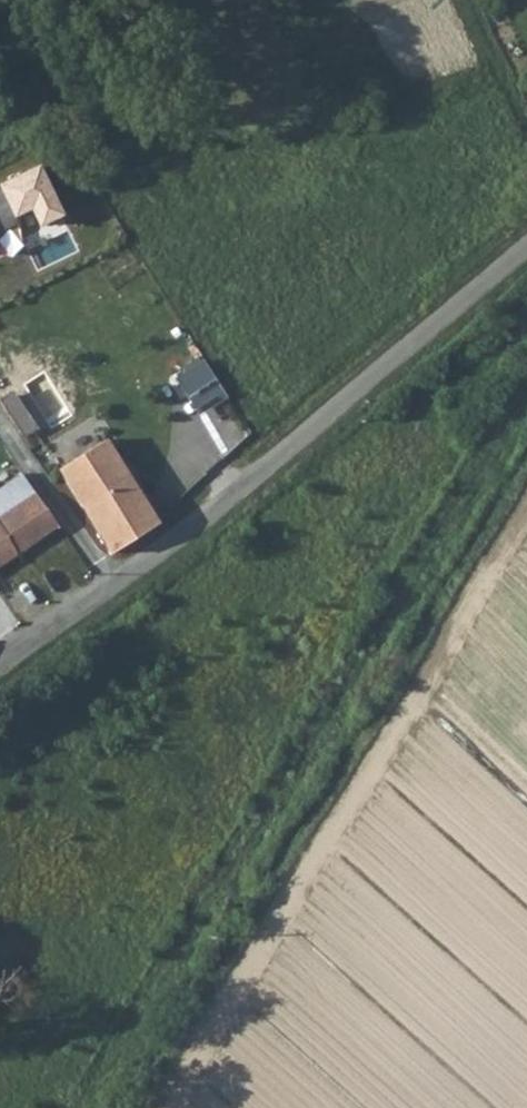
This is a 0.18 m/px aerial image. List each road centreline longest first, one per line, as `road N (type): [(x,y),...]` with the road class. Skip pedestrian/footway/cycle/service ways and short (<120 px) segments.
road 1 (residential): [(0,671),(200,527),(526,255)]

